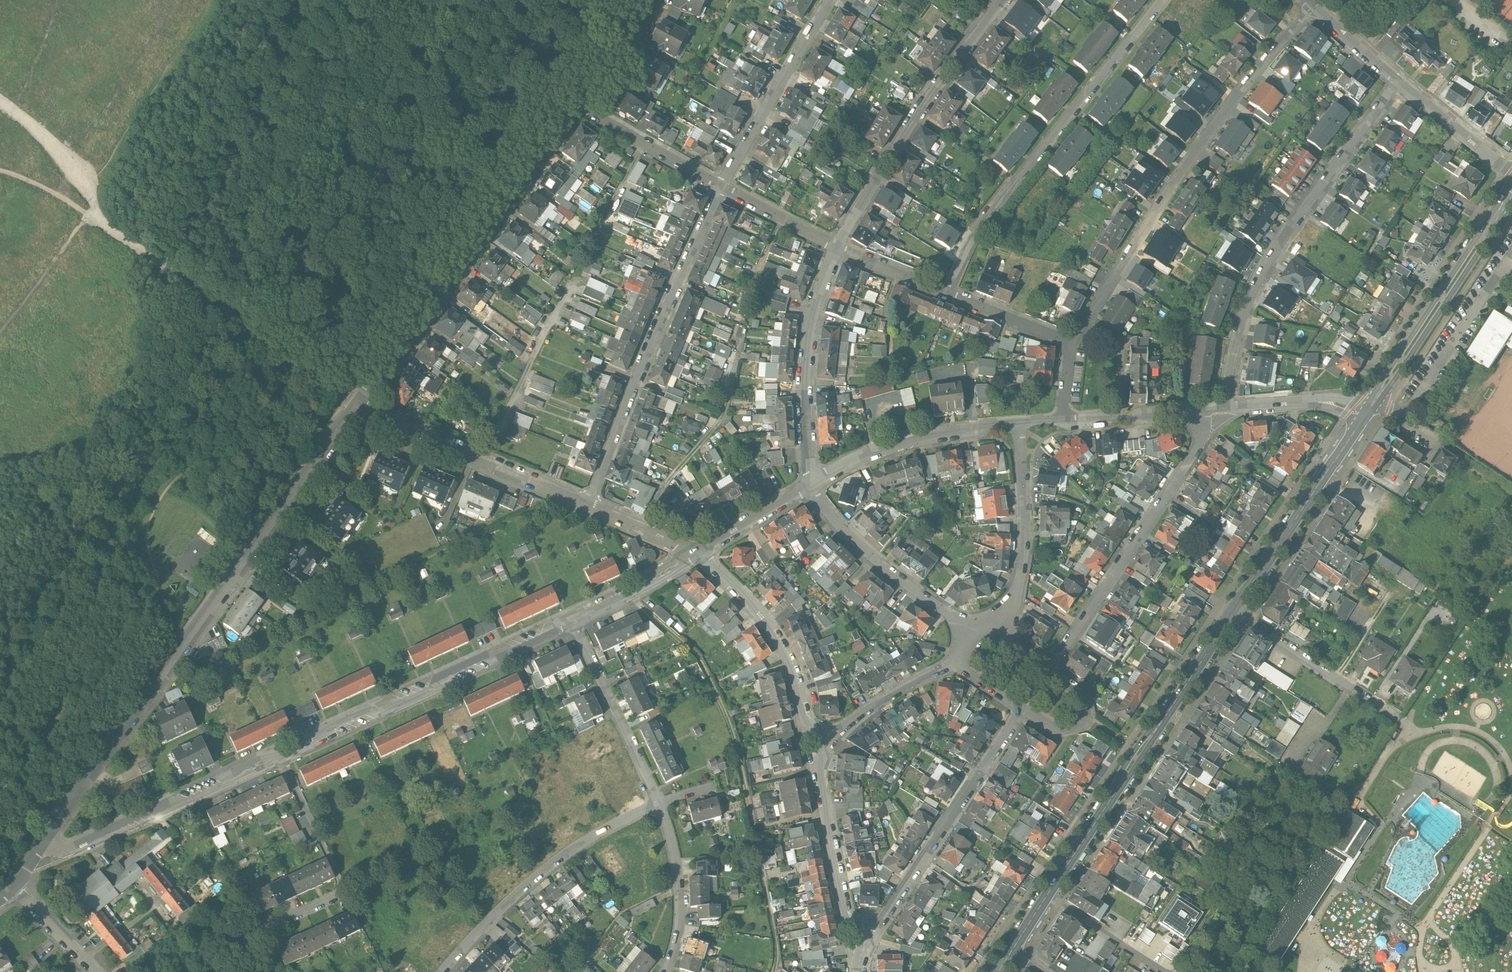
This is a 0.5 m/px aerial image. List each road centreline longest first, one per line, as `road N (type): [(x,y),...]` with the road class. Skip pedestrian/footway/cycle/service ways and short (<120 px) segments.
road 1 (primary): [(1363,416),(1047,895)]
road 2 (residential): [(31,859),(103,744),(356,401)]
road 3 (residential): [(1312,4),(1191,153),(1069,346)]
road 4 (residential): [(1222,408),(1254,284),(1398,79)]
road 5 (residential): [(356,401),(577,102)]
road 6 (residential): [(951,292),(990,214),(1164,0)]
road 7 (residential): [(586,504),(719,187)]
road 8 (residential): [(573,619),(278,753)]
road 9 (unclassified): [(356,401),(101,218)]
road 10 (residential): [(1050,668),(1222,408)]
road 11 (residential): [(857,959),(1024,709)]
road 12 (residential): [(999,0),(903,129),(836,245)]
road 13 (residential): [(257,971),(282,923),(346,886),(278,753)]
road 14 (residential): [(446,971),(520,892),(659,799)]
road 15 (residential): [(278,753),(31,859)]
road 16 (residential): [(586,504),(356,401)]
road 17 (primary): [(1511,178),(1378,392)]
road 18 (residential): [(836,245),(810,331),(810,486)]
road 19 (primary): [(1378,392),(1511,195)]
road 20 (residential): [(813,754),(784,647),(700,553)]
road 21 (residential): [(810,486),(826,517),(869,563),(975,641)]
road 22 (residential): [(1023,423),(906,439),(810,486)]
road 23 (residential): [(719,187),(830,0)]
road 24 (residential): [(991,624),(1024,564),(1028,537),(1023,423)]
road 25 (residential): [(857,959),(813,754)]
road 26 (residential): [(659,799),(573,619)]
road 27 (residential): [(664,971),(675,860),(659,799)]
road 28 (residential): [(813,754),(852,717),(952,661)]
road 29 (residential): [(577,102),(719,187)]
road 30 (residential): [(1222,408),(1066,419)]
road 31 (residential): [(1511,171),(1398,79)]
road 32 (residential): [(1363,416),(1322,400),(1222,408)]
road 33 (residential): [(700,553),(573,619)]
road 34 (residential): [(1047,895),(1167,971)]
road 35 (residential): [(1024,709),(1052,724),(1087,718),(1083,697),(1050,668)]
road 36 (residential): [(951,292),(1052,330),(1069,346)]
road 37 (residential): [(719,187),(836,245)]
road 38 (residential): [(810,486),(700,553)]
road 39 (residential): [(836,245),(951,292)]
road 40 (residential): [(700,553),(586,504)]
road 41 (residential): [(12,883),(99,971)]
road 42 (residential): [(577,102),(646,0)]

